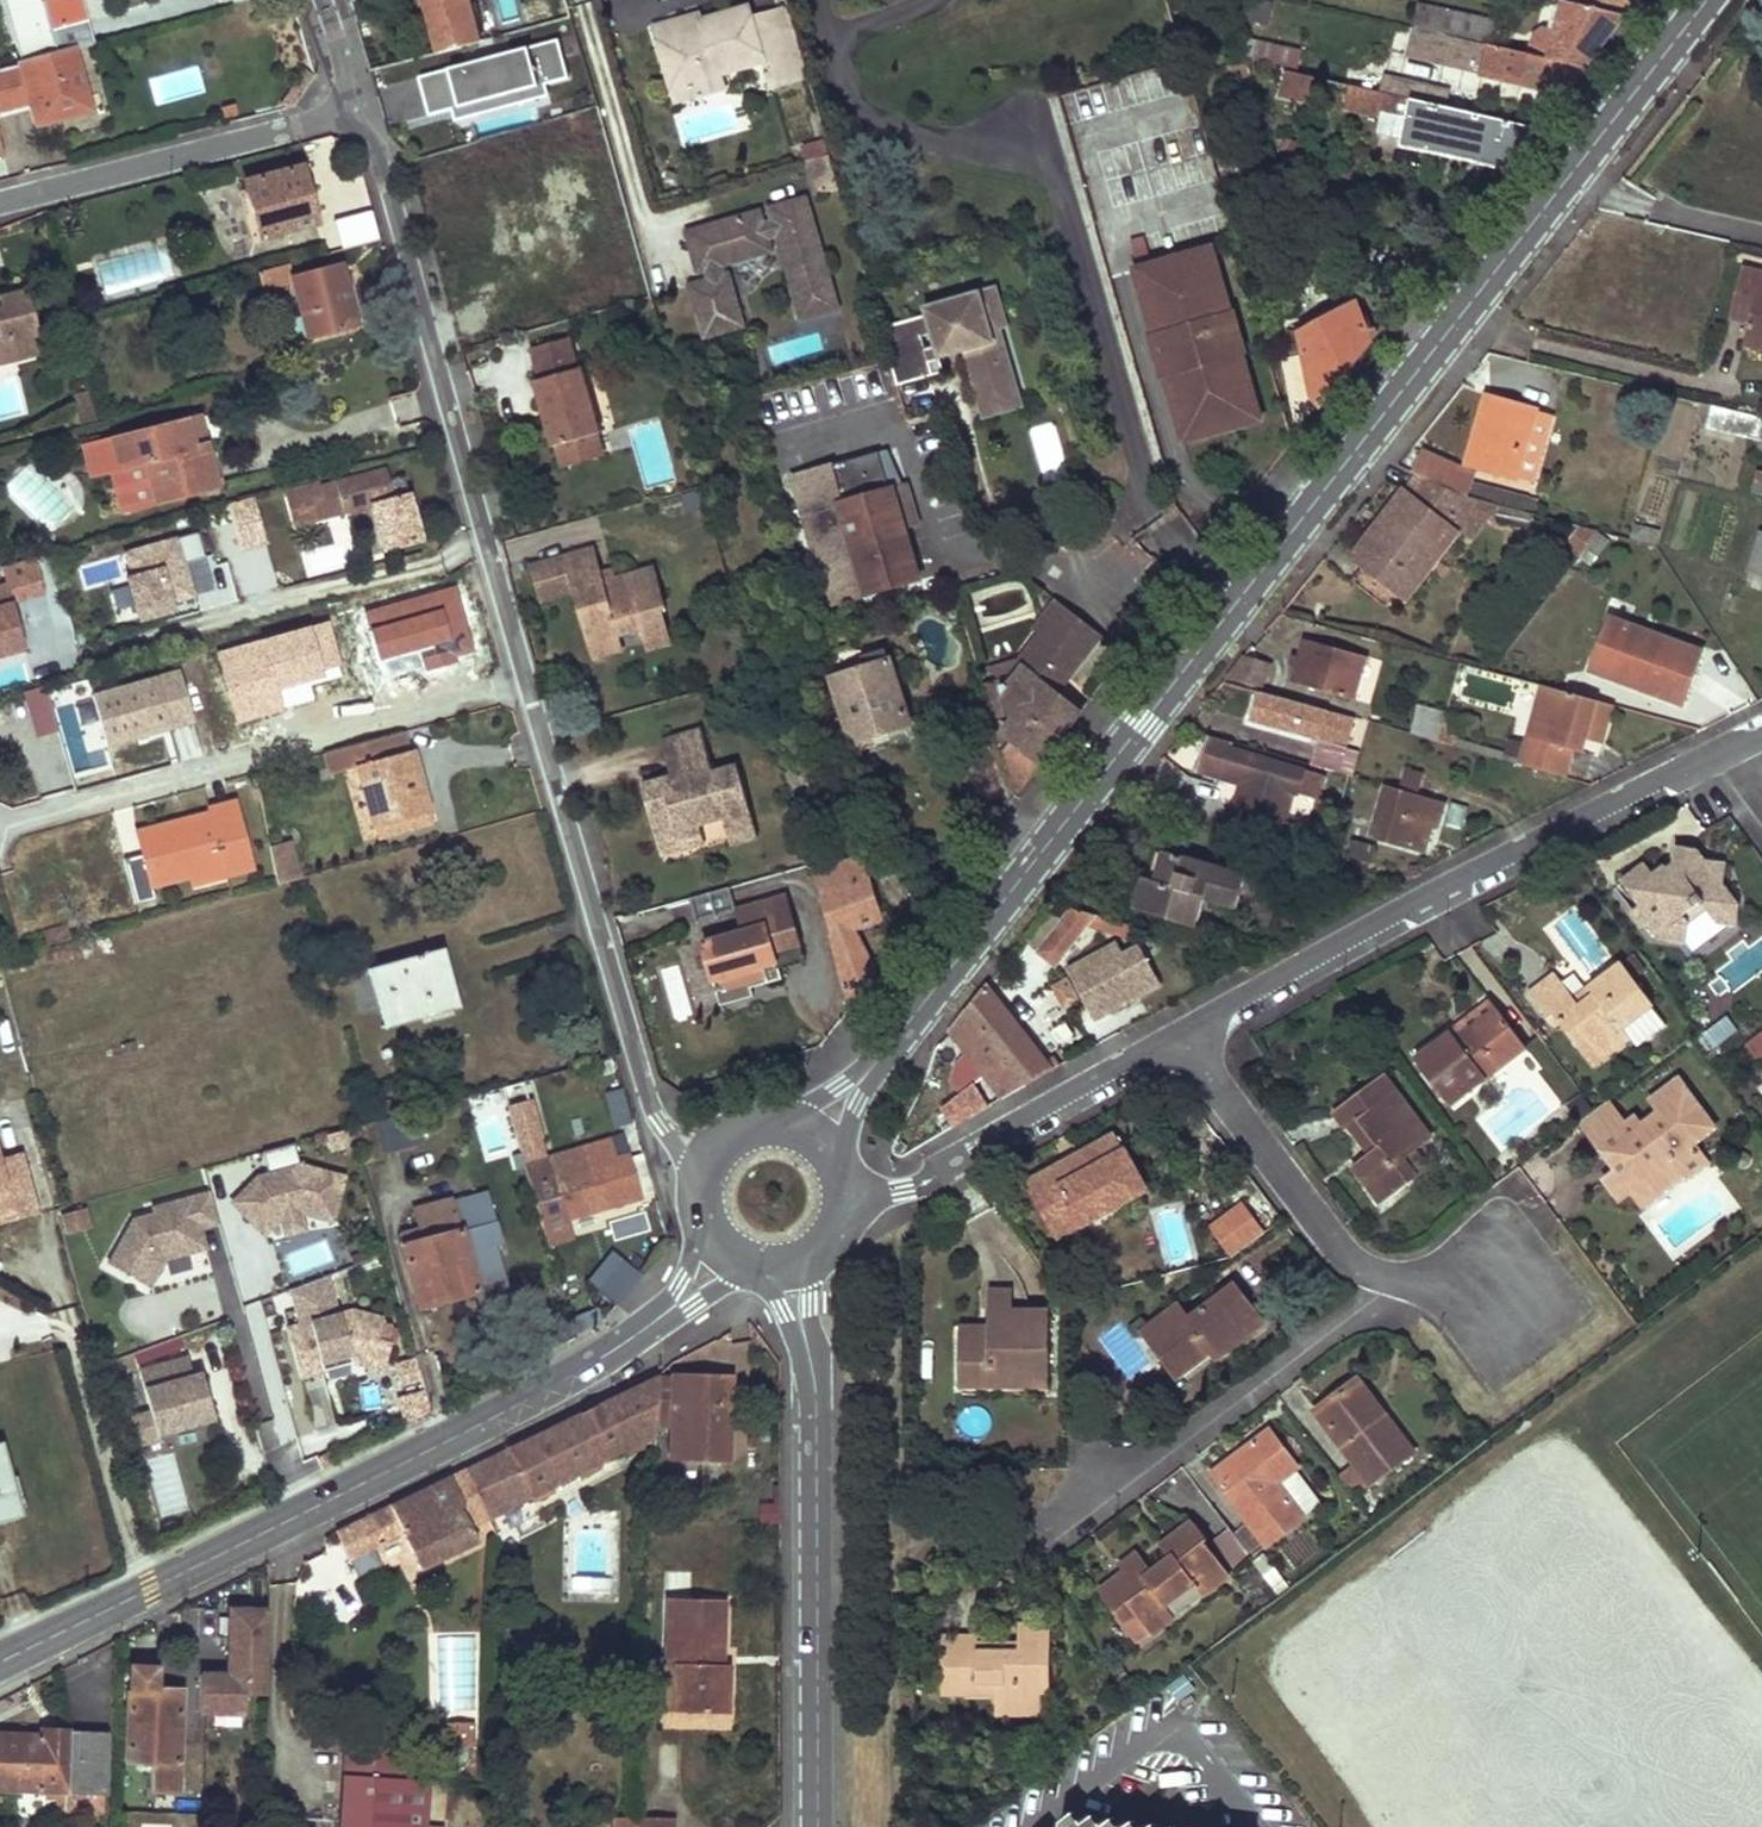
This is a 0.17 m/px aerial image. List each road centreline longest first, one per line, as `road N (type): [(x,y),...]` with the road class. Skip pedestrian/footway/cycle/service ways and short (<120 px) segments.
road 1 (secondary): [(815,1136),(912,1024),(1704,0)]
road 2 (secondary): [(0,1661),(591,1365),(687,1296),(724,1248)]
road 3 (residential): [(1176,1037),(1456,884),(1761,740)]
road 4 (residential): [(347,111),(371,137),(389,188),(526,685)]
road 5 (unclassified): [(782,1267),(815,1370),(819,1826)]
road 6 (residential): [(526,685),(644,1082),(702,1198)]
road 7 (residential): [(0,823),(526,685)]
road 8 (residential): [(1054,1536),(1395,1279)]
road 9 (residential): [(845,1210),(929,1183),(1016,1122),(1176,1037)]
road 10 (residential): [(0,202),(347,111)]
road 11 (residential): [(1395,1279),(1365,1270),(1336,1248),(1176,1037)]
road 12 (secondary): [(815,1136),(768,1123),(737,1133),(706,1165),(702,1198)]

